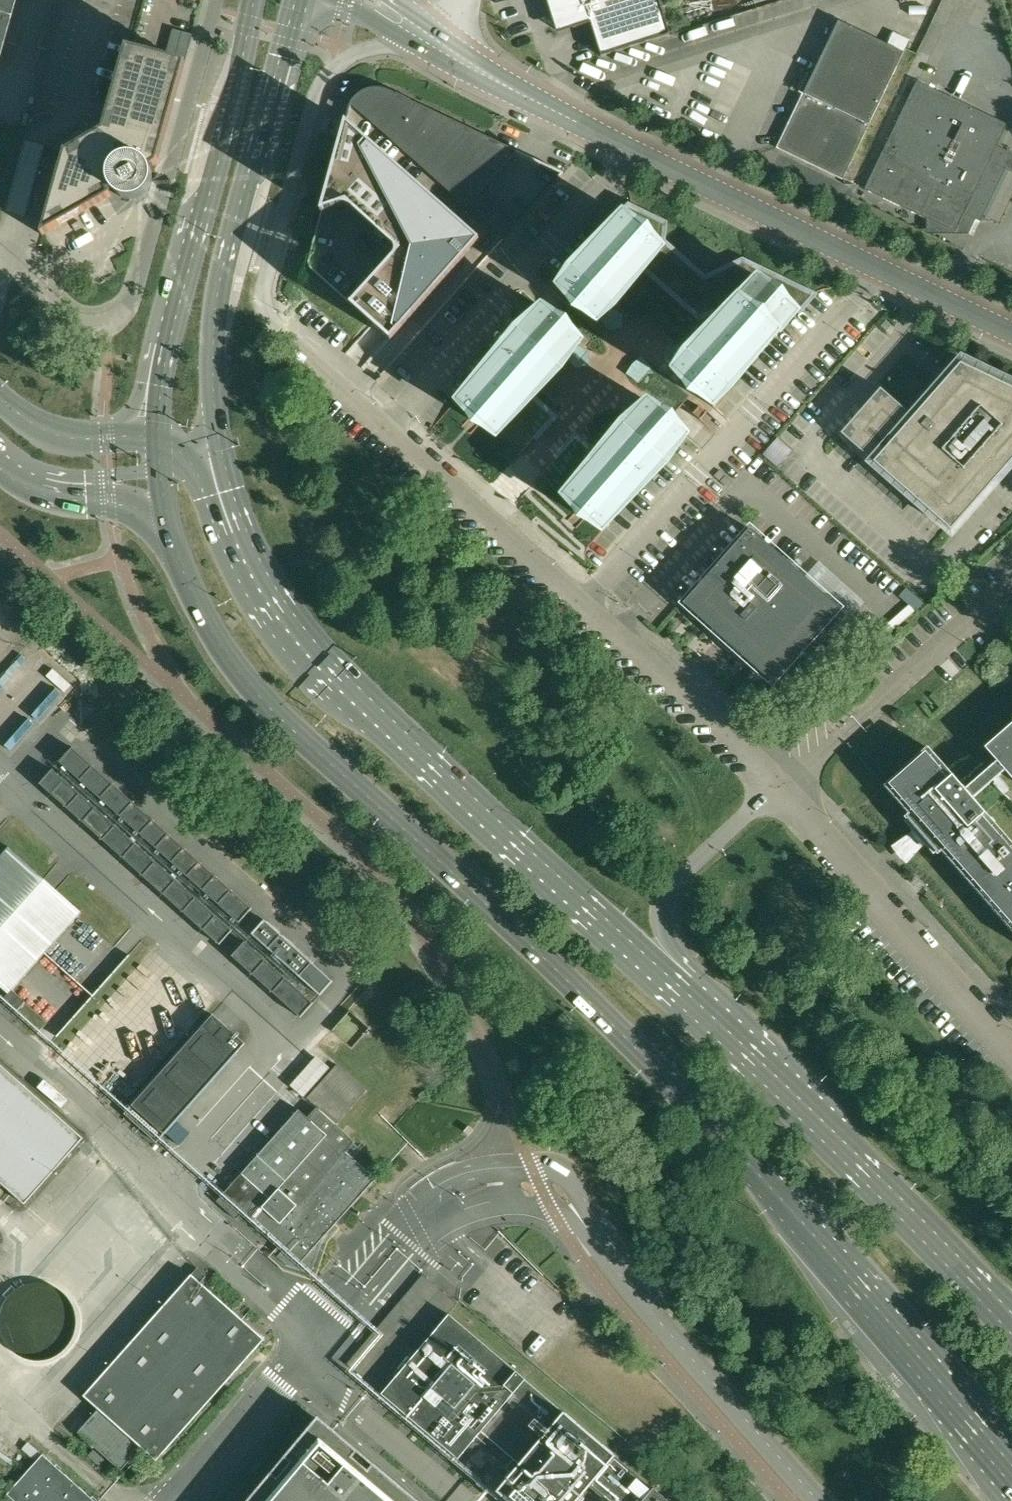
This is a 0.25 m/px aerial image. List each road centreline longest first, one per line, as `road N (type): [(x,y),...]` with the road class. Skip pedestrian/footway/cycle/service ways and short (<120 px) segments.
road 1 (primary): [(161,483),(187,581),(250,686),(735,1153),(1011,1466)]
road 2 (unclassified): [(774,787),(265,306),(319,90),(347,56),(405,40)]
road 3 (primary): [(680,990),(323,653),(265,574),(221,455)]
road 4 (primary): [(1011,1332),(680,990)]
road 5 (unclassified): [(216,0),(133,304),(107,323),(79,322),(7,260)]
road 6 (primary): [(221,455),(210,379),(215,297),(295,0)]
road 7 (primary): [(255,0),(166,347),(158,437)]
road 8 (unclassified): [(814,1500),(556,1188),(539,1183)]
road 9 (tertiary): [(1011,335),(632,152)]
road 10 (unclassified): [(1011,1045),(774,787)]
road 11 (unclassified): [(680,990),(664,939),(667,896),(774,787)]
road 12 (tertiary): [(632,152),(454,41)]
road 13 (tertiary): [(444,61),(632,152)]
road 14 (tertiary): [(158,437),(52,434),(0,398)]
road 15 (tertiary): [(0,459),(46,485),(161,483)]

